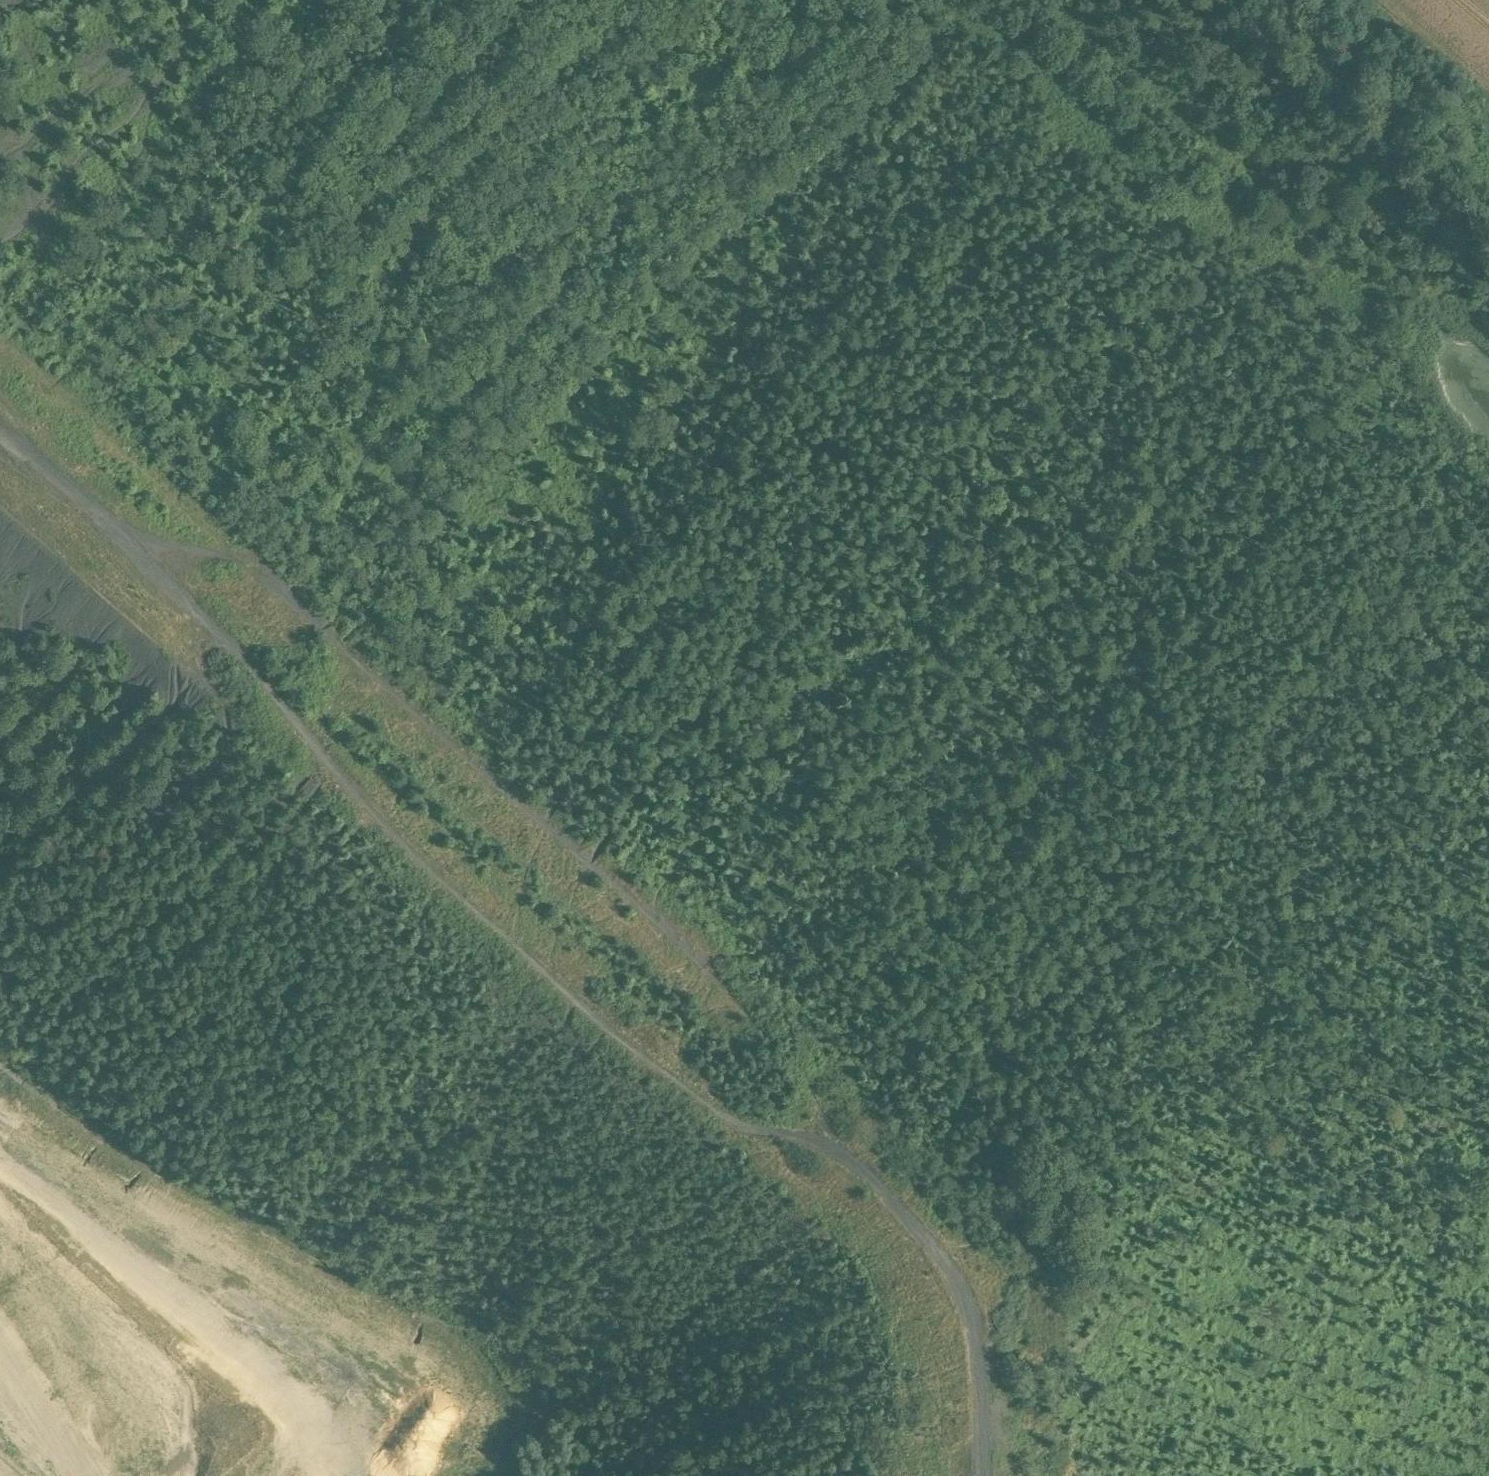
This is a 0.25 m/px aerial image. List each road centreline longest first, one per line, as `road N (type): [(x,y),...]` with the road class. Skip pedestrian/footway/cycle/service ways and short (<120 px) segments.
road 1 (track): [(0,428),(140,537),(323,750),(593,1013),(726,1116),(847,1153),(956,1277),(981,1475)]
road 2 (track): [(1069,0),(1420,312)]

